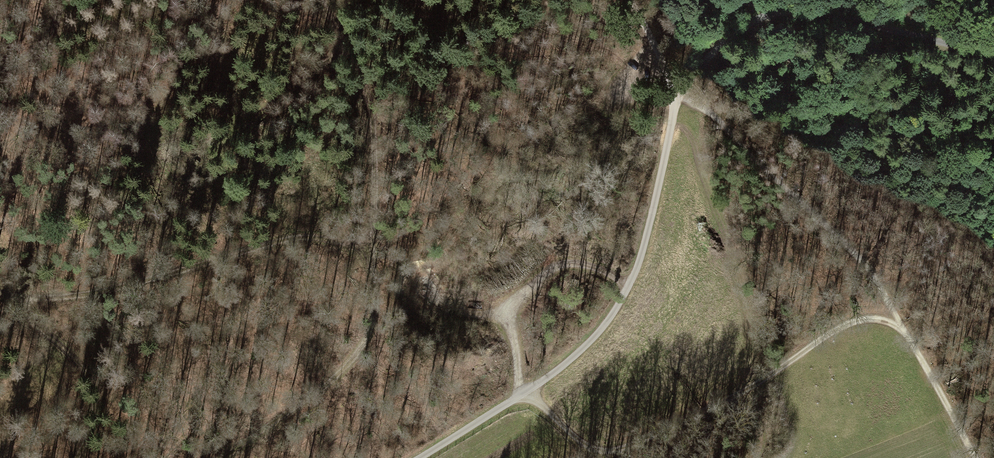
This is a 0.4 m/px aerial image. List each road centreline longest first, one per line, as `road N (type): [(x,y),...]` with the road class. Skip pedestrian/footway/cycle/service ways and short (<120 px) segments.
road 1 (unclassified): [(993,53),(773,7),(726,39),(680,95),(641,255),(604,326),(527,392),(419,457)]
road 2 (track): [(226,457),(351,364),(371,328),(375,140),(364,86),(318,0)]
road 3 (track): [(753,387),(714,389),(599,440),(575,439),(527,392),(513,312),(536,280),(579,262),(630,284)]
road 4 (track): [(646,30),(680,95),(836,226),(901,325)]
road 5 (track): [(0,293),(79,296),(297,237),(354,247),(373,260)]
road 6 (track): [(74,457),(94,410),(91,383),(15,299)]
road 7 (track): [(901,325),(854,321),(753,387)]
road 8 (track): [(901,325),(975,457)]
road 9 (track): [(343,46),(247,129)]

